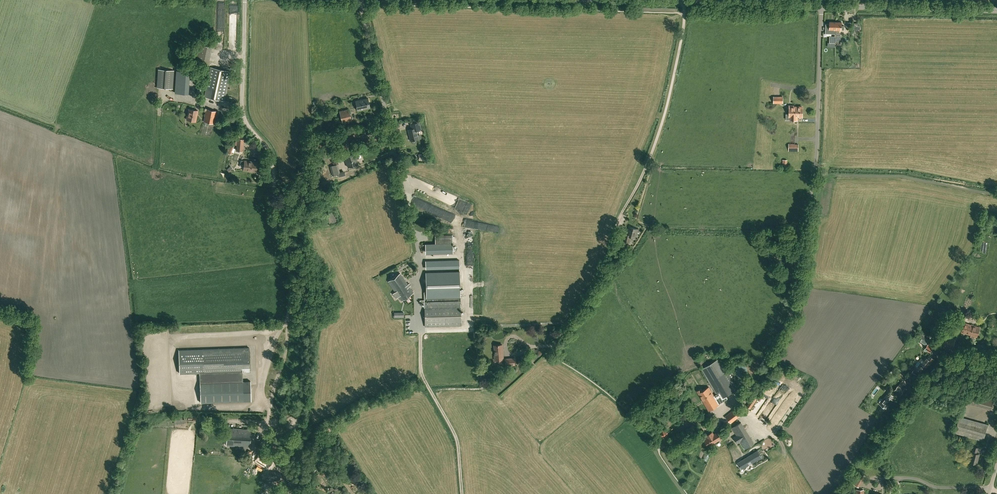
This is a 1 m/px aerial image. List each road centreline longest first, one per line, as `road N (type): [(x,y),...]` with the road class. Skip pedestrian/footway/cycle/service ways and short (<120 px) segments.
road 1 (unclassified): [(193,406),(260,404),(286,312),(267,156),(242,112),(246,0)]
road 2 (unclassified): [(743,389),(794,295),(819,4)]
road 3 (track): [(684,12),(648,162),(607,263),(552,348)]
road 4 (unclassified): [(417,241),(358,0)]
road 5 (tertiary): [(819,4),(606,0)]
road 6 (tertiary): [(996,10),(819,4)]
road 7 (track): [(420,331),(421,374),(456,438),(461,493)]

